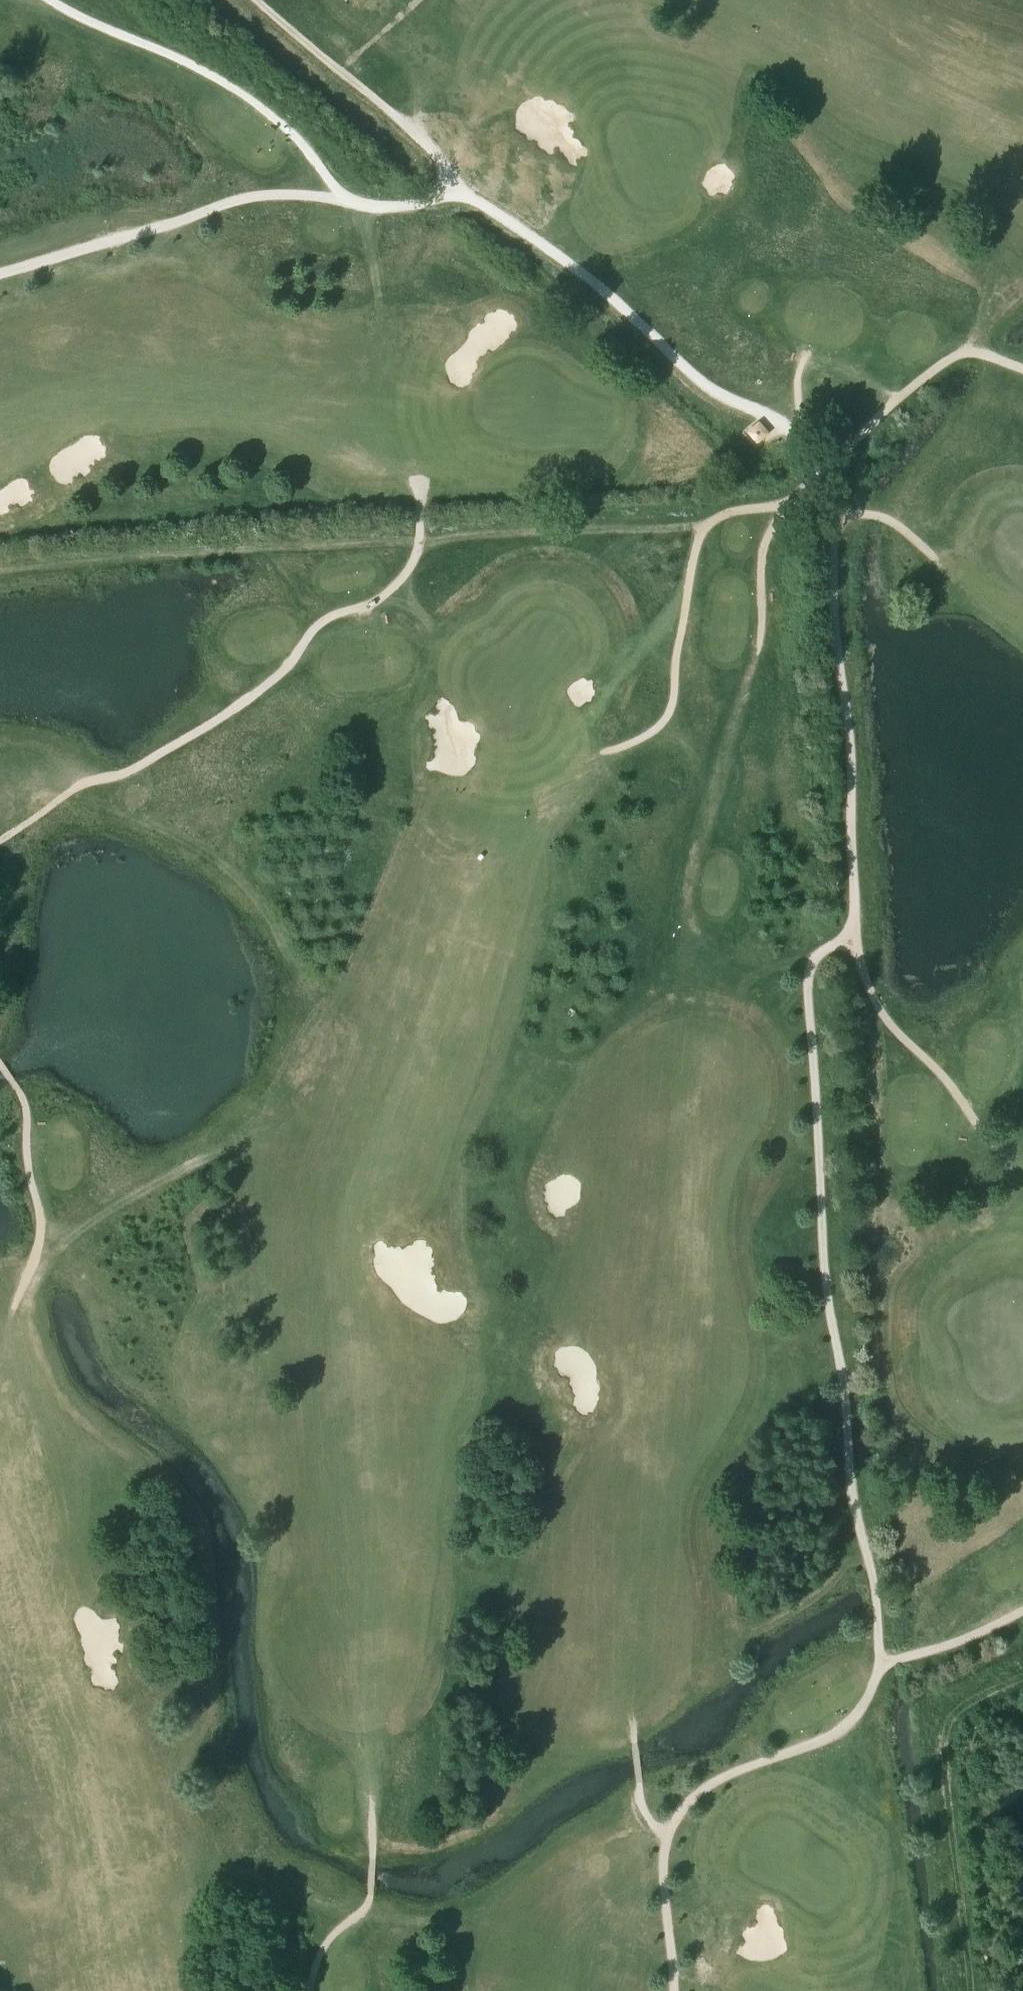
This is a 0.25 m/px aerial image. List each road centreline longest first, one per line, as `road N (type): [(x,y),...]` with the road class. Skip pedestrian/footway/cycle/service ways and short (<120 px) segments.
road 1 (track): [(340,203),(313,155),(251,100),(46,0)]

